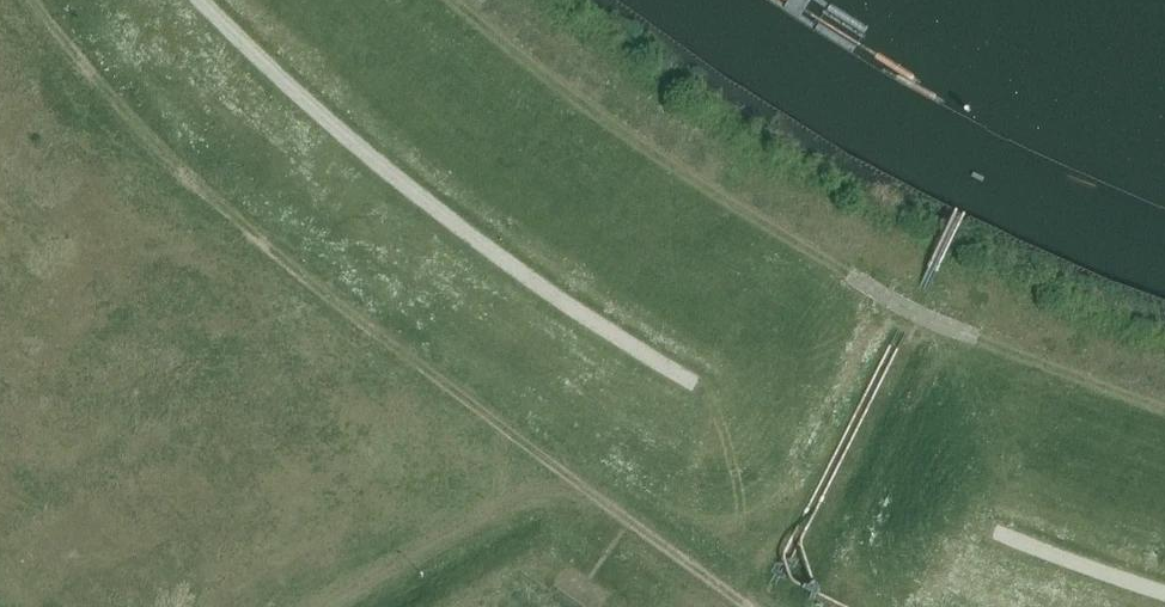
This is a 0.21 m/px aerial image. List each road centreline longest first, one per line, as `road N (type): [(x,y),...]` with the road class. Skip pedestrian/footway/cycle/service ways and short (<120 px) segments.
road 1 (track): [(29,0),(124,113),(247,233),(395,352),(752,606)]
road 2 (track): [(1164,413),(888,302),(690,182),(529,70),(448,0)]
road 3 (track): [(690,383),(459,234),(294,96),(198,0)]
road 4 (track): [(611,507),(583,496),(529,496),(322,606)]

